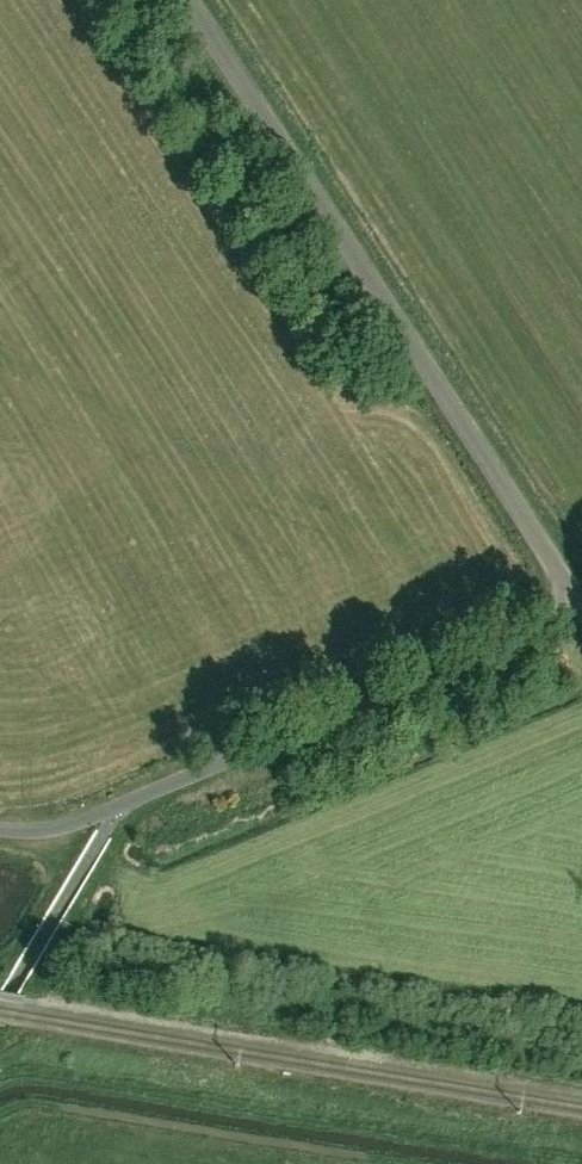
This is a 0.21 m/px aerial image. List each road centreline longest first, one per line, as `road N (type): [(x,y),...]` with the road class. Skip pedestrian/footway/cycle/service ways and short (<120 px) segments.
road 1 (unclassified): [(581,605),(189,0)]
road 2 (unclassified): [(581,622),(116,808),(53,824),(0,825)]

